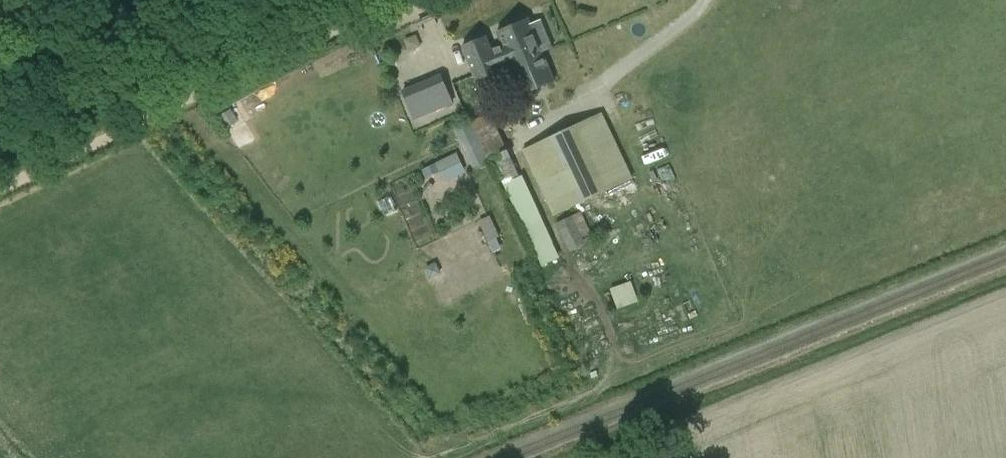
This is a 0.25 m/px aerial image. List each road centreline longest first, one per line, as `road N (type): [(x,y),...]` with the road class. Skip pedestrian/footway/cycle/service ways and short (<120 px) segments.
road 1 (track): [(0,171),(384,0)]

